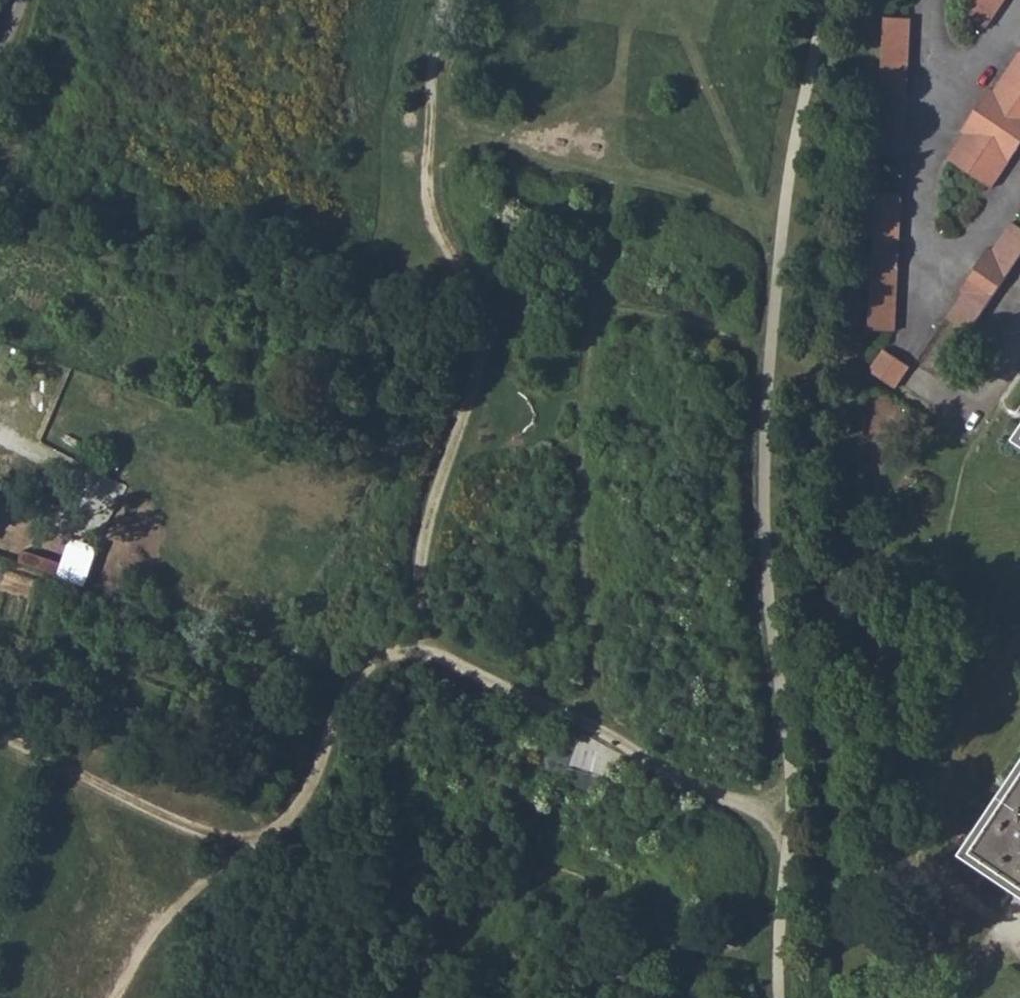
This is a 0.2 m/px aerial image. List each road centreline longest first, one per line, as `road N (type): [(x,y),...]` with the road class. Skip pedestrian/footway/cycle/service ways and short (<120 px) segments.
road 1 (track): [(0,721),(153,764)]

